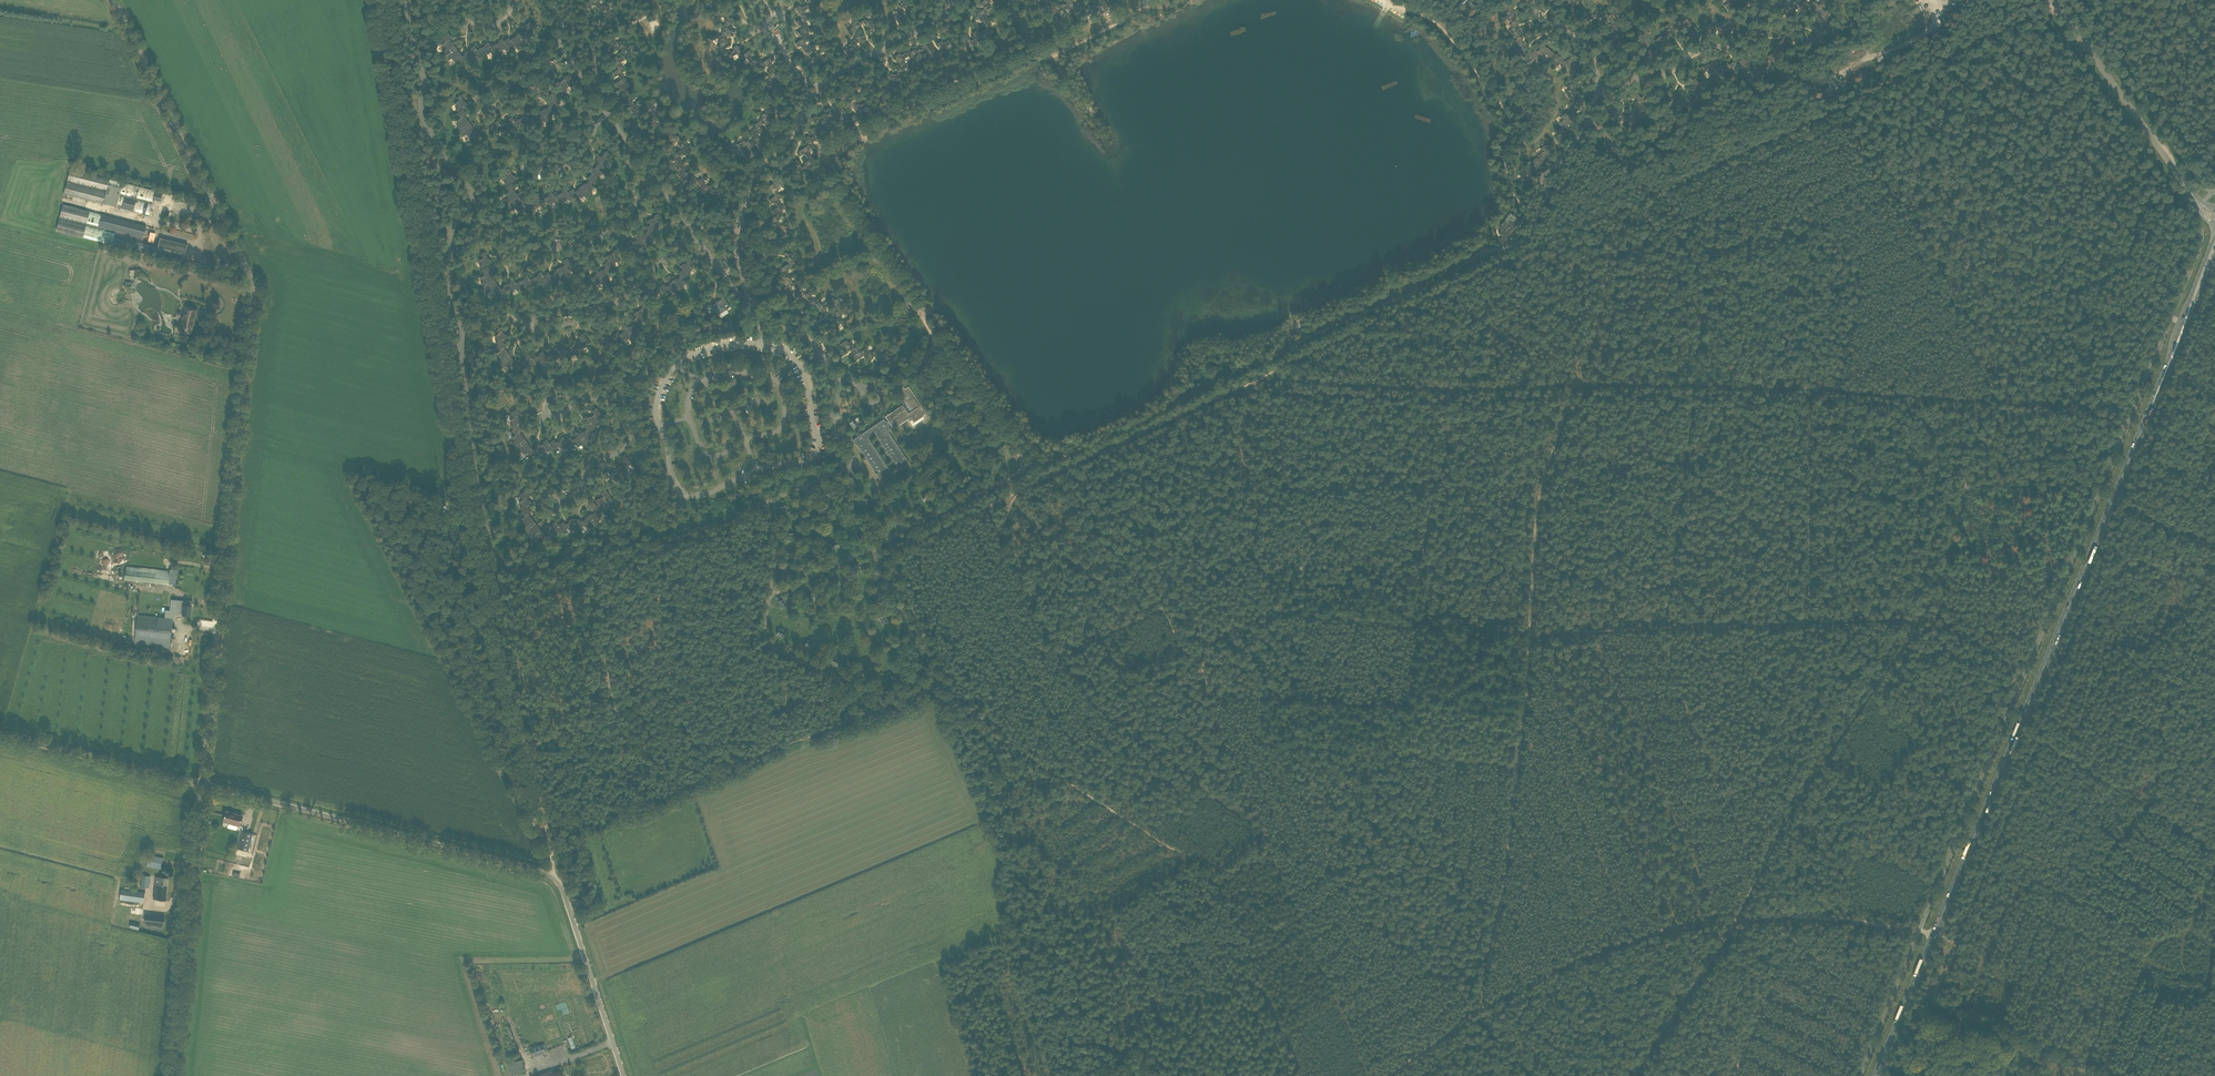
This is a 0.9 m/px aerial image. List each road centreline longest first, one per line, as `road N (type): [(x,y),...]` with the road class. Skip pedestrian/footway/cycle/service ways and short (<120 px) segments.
road 1 (unclassified): [(1758,148),(887,557),(943,687),(860,718),(719,765),(660,544),(490,609)]
road 2 (track): [(1272,377),(1450,389),(1408,755),(1471,897),(1668,929),(1531,633)]
road 3 (track): [(373,0),(471,534),(555,878)]
road 4 (unclassified): [(203,784),(252,286),(113,0)]
road 5 (track): [(1301,1075),(1207,869),(1051,771),(1086,751),(1113,717),(1000,609),(995,533),(1011,500)]
road 6 (primary): [(1875,1075),(2160,384)]
road 7 (track): [(1810,623),(1938,615),(1893,661),(1634,1075)]
road 8 (track): [(1479,1012),(1380,929),(1325,866),(1292,857),(1264,834),(1158,608),(1249,555)]
road 9 (unclassified): [(620,1075),(555,878),(203,784)]
road 10 (track): [(1810,623),(1812,391),(1841,394),(1854,272),(1829,230),(1808,228),(1758,148)]
road 11 (track): [(1657,628),(1665,618),(1695,386),(1450,389)]
road 12 (track): [(1734,921),(1842,919),(1955,944),(1935,998),(1941,1010),(2100,1075)]
road 13 (track): [(1612,216),(1600,326),(1539,480),(1531,633)]
road 14 (track): [(2136,409),(1985,402),(1938,615)]
road 15 (track): [(1281,602),(1303,657),(1292,698),(1522,709)]
road 16 (track): [(1842,108),(1996,401)]
road 17 (track): [(2057,7),(1758,148)]
road 18 (track): [(1479,1012),(1522,709)]
road 19 (unclassified): [(170,1075),(203,784)]
road 20 (track): [(1531,633),(1810,623)]
road 21 (track): [(1281,602),(1294,614),(1531,633)]
road 22 (unclassified): [(2196,201),(2052,0)]
road 23 (unclassified): [(203,784),(0,732)]
road 24 (track): [(693,673),(522,746)]
road 25 (track): [(1249,555),(1261,497),(1243,458),(1250,387)]
road 26 (primary): [(2214,236),(2160,384)]
road 27 (primary): [(2160,384),(2214,261)]

